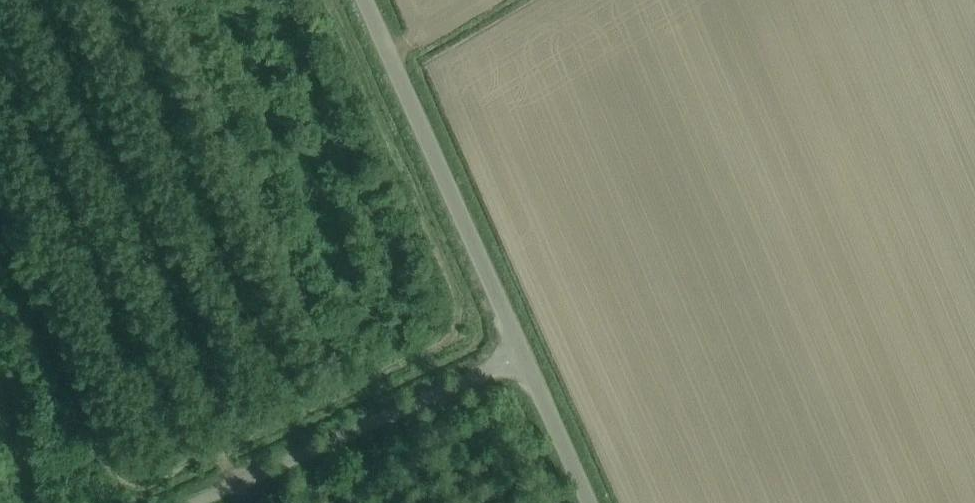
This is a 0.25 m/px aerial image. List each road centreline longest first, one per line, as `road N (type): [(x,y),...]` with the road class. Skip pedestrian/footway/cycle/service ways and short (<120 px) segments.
road 1 (unclassified): [(522,358),(366,0)]
road 2 (unclassified): [(522,358),(201,502)]
road 3 (unclassified): [(585,502),(522,358)]

